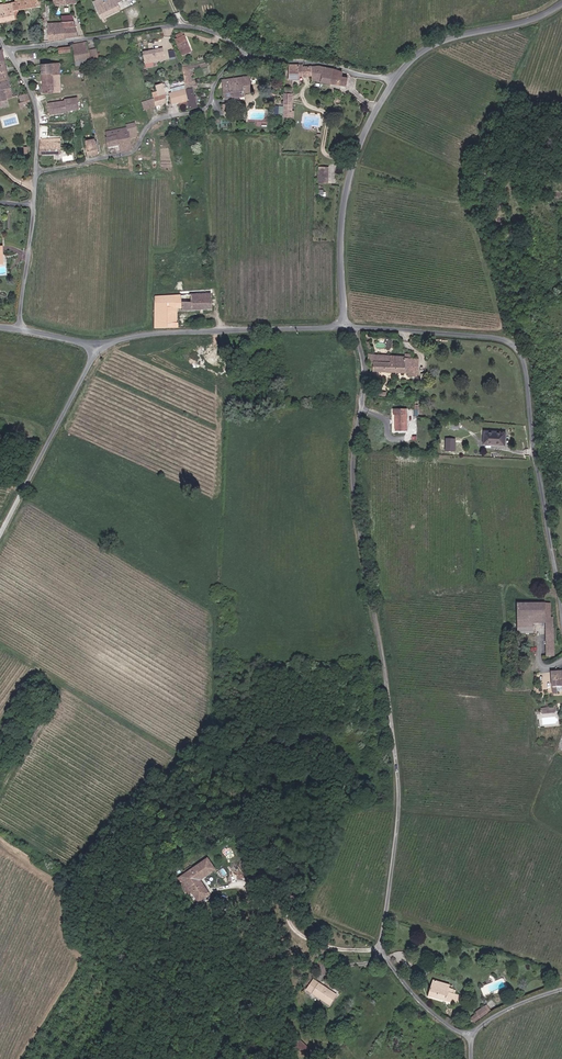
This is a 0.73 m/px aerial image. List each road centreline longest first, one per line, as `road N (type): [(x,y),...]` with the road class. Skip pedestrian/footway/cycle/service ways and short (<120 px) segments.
road 1 (unclassified): [(357,328),(366,370),(357,499),(401,790),(381,948),(414,994),(461,1032),(561,989)]
road 2 (unclassified): [(561,599),(521,352),(501,340),(357,328)]
road 3 (unclassified): [(249,53),(223,74),(208,107),(154,122),(133,152),(38,172)]
road 4 (unclassified): [(396,80),(349,179),(343,327)]
road 5 (unclassified): [(249,53),(213,31),(183,26),(9,51)]
road 6 (unclassified): [(343,327),(182,332),(97,345)]
road 7 (unclassified): [(97,345),(0,541)]
road 8 (unclassified): [(561,4),(525,23),(440,42),(396,80)]
road 9 (unclassified): [(22,330),(38,172)]
road 10 (unclassified): [(396,80),(249,53)]
road 11 (unclassified): [(38,172),(36,97),(9,51)]

